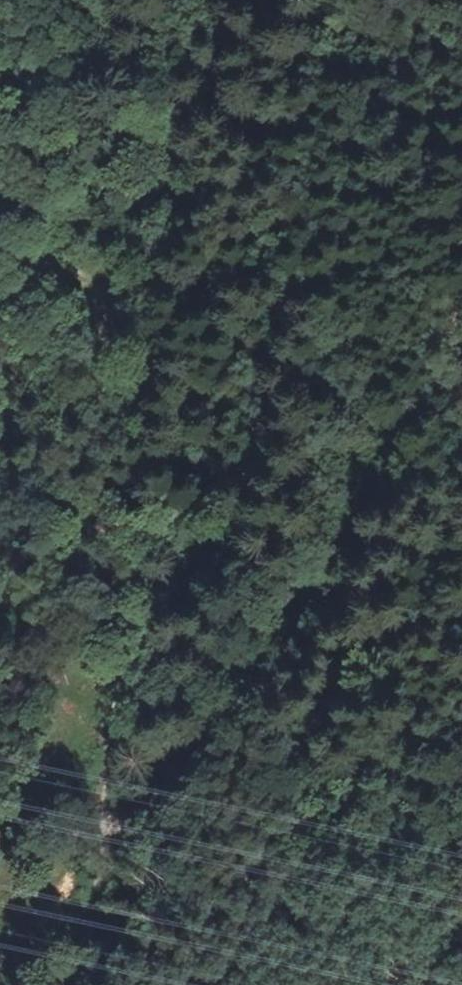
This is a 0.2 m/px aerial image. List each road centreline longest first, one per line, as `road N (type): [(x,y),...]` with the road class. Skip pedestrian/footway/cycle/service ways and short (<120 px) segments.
road 1 (track): [(461,331),(227,736),(108,821),(33,425),(17,381),(0,370)]
road 2 (track): [(171,0),(162,77),(170,158),(143,261),(165,375),(138,467),(108,821),(73,984)]

